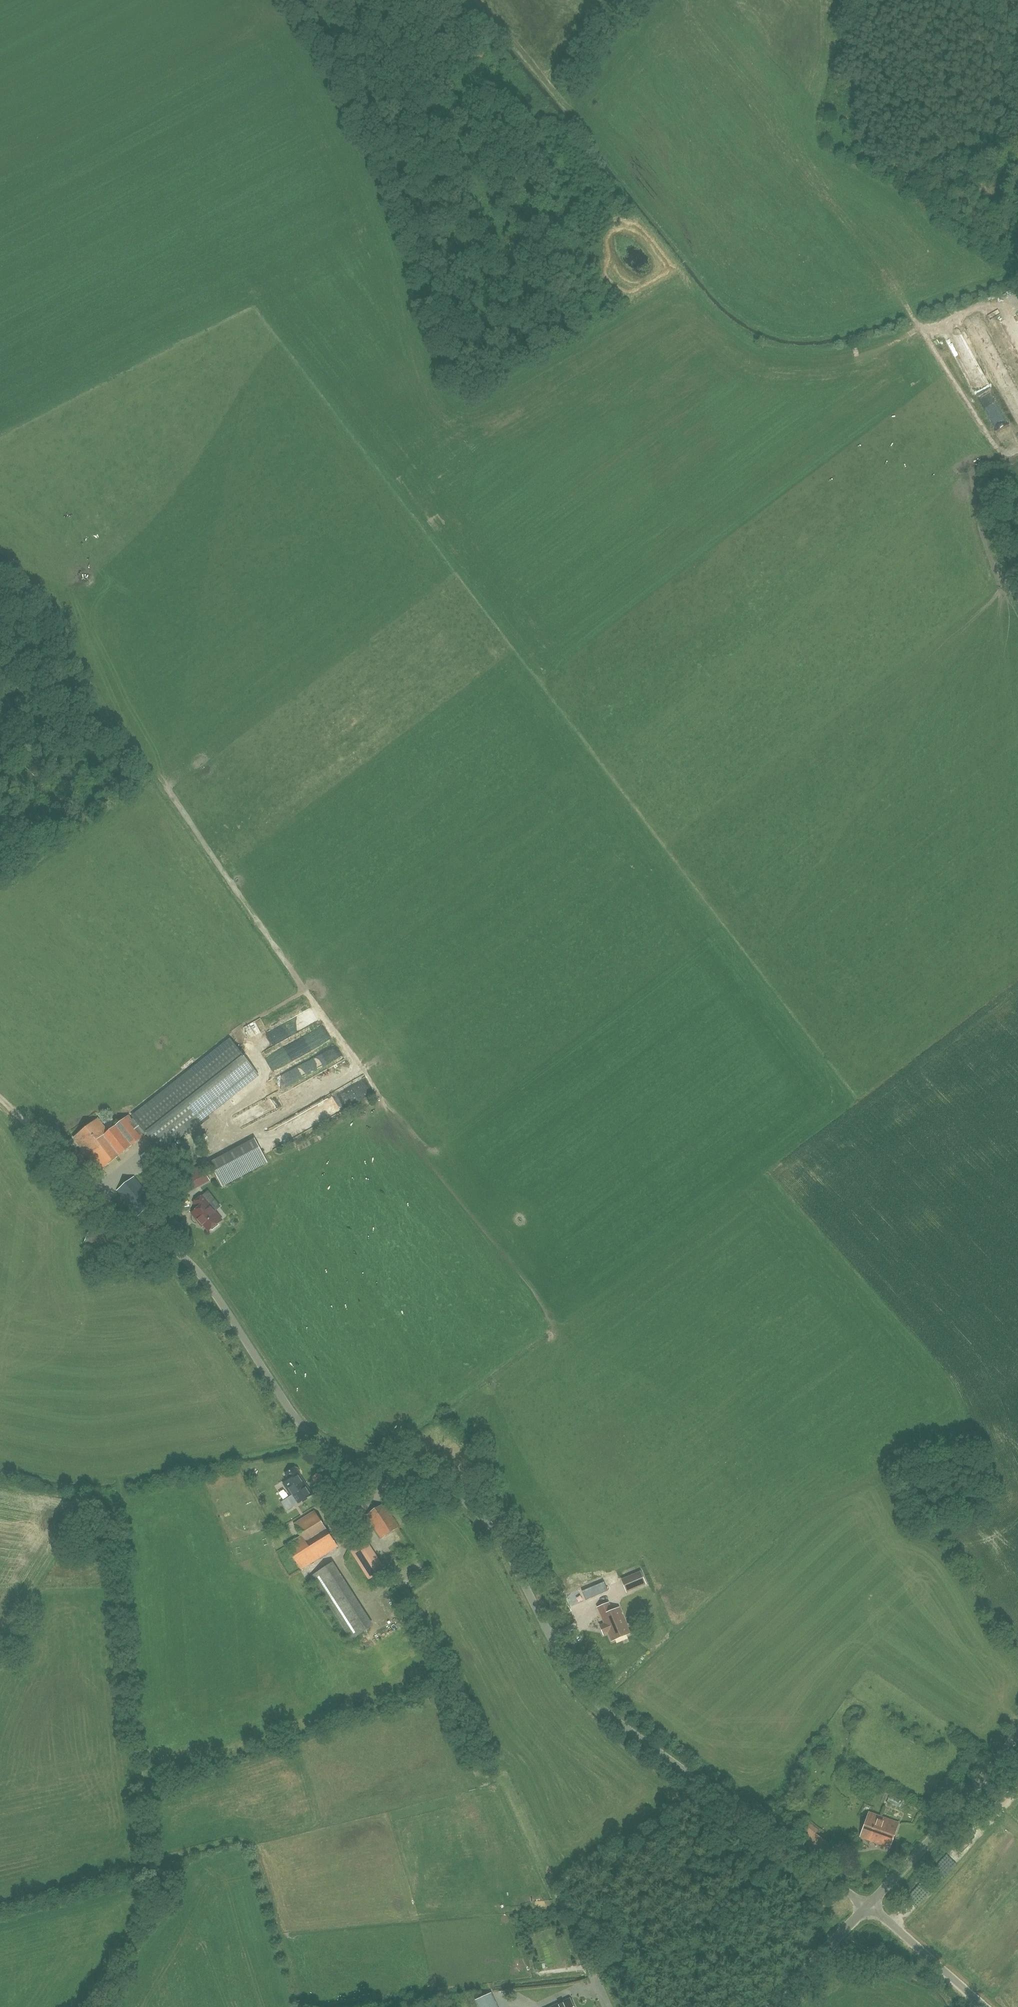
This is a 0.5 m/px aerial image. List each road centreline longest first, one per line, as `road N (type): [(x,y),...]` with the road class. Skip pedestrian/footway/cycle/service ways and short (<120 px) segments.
road 1 (unclassified): [(871,1905),(604,1706),(574,1671),(491,1521),(442,1487),(338,1453),(284,1396),(208,1280),(84,1185),(29,1128)]
road 2 (unclassified): [(871,1905),(1017,1733)]
road 3 (unclassified): [(980,2006),(871,1905)]
road 4 (unclassified): [(771,2006),(871,1905)]

